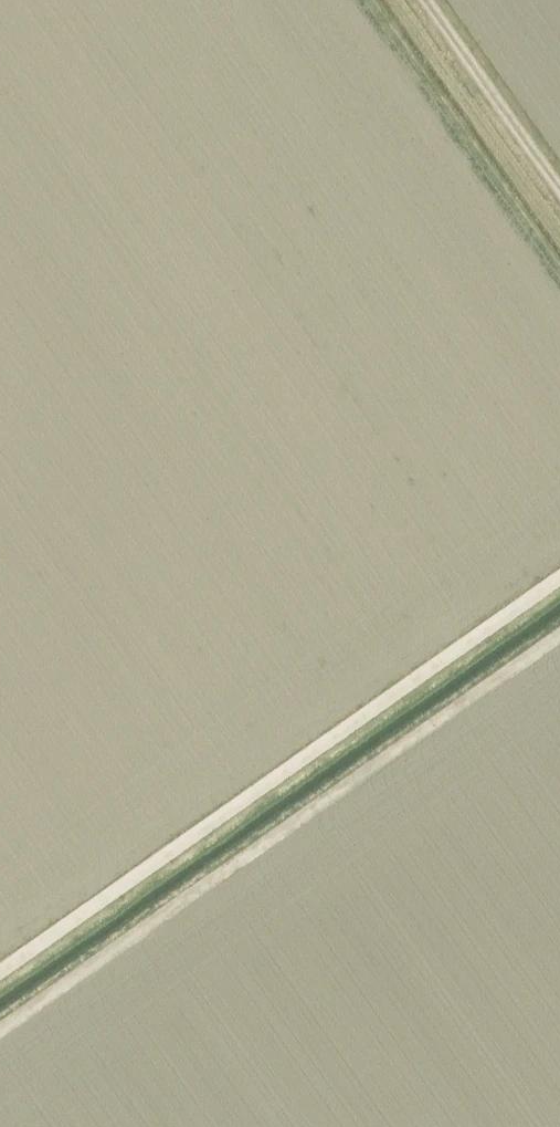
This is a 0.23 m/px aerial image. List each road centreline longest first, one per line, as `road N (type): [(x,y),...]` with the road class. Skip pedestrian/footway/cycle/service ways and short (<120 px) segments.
road 1 (track): [(424,0),(559,194)]

